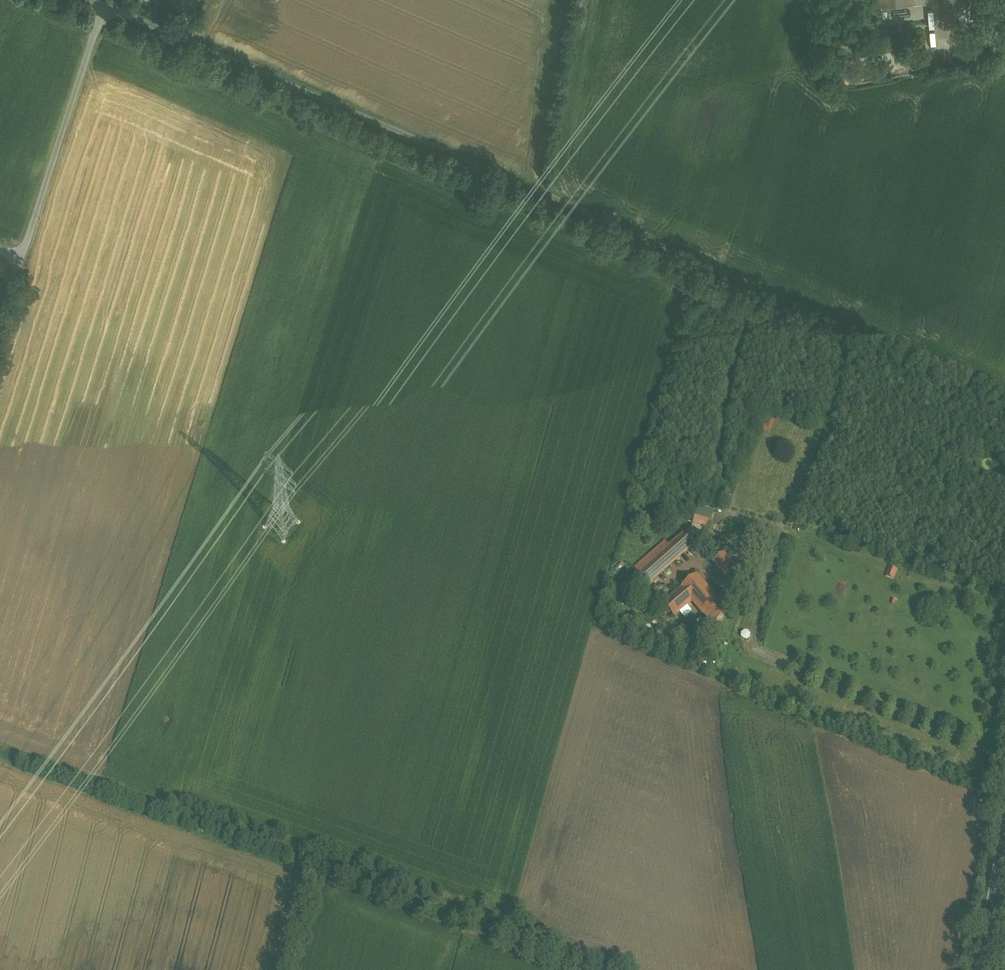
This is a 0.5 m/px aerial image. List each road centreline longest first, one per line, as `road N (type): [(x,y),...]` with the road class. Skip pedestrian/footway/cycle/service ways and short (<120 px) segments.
road 1 (unclassified): [(1004,395),(83,0)]
road 2 (track): [(1004,775),(760,662),(751,637),(776,533),(716,518),(697,570),(719,590)]
road 3 (secondary): [(980,969),(1004,828)]

